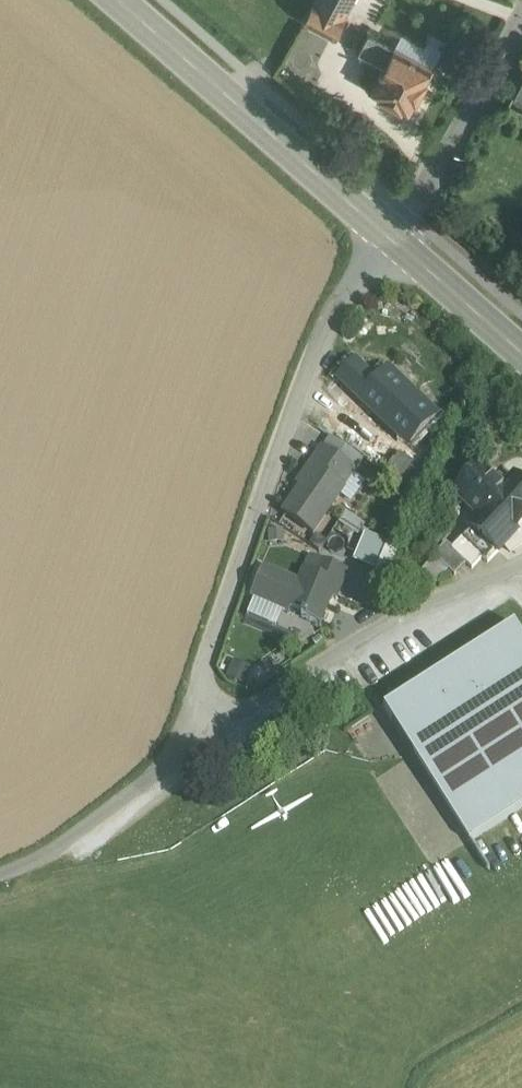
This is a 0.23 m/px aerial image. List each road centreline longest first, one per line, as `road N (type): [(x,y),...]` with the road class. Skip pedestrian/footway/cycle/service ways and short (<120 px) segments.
road 1 (unclassified): [(394,241),(350,292),(304,372),(168,768),(388,620),(504,570),(521,570)]
road 2 (primary): [(394,241),(119,0)]
road 3 (residential): [(521,20),(394,241)]
road 4 (track): [(168,768),(53,853),(0,875)]
road 5 (primary): [(521,354),(394,241)]

